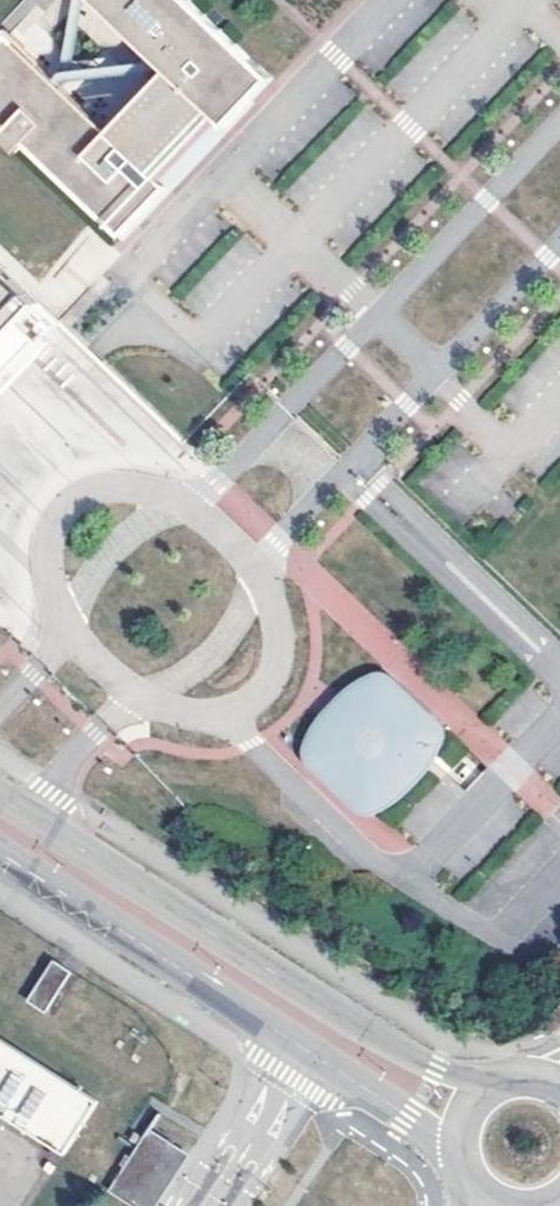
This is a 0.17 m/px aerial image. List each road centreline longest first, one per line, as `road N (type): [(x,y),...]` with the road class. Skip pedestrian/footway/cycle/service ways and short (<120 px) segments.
road 1 (tertiary): [(484,1086),(396,1050),(0,800)]
road 2 (tertiary): [(0,853),(456,1143)]

